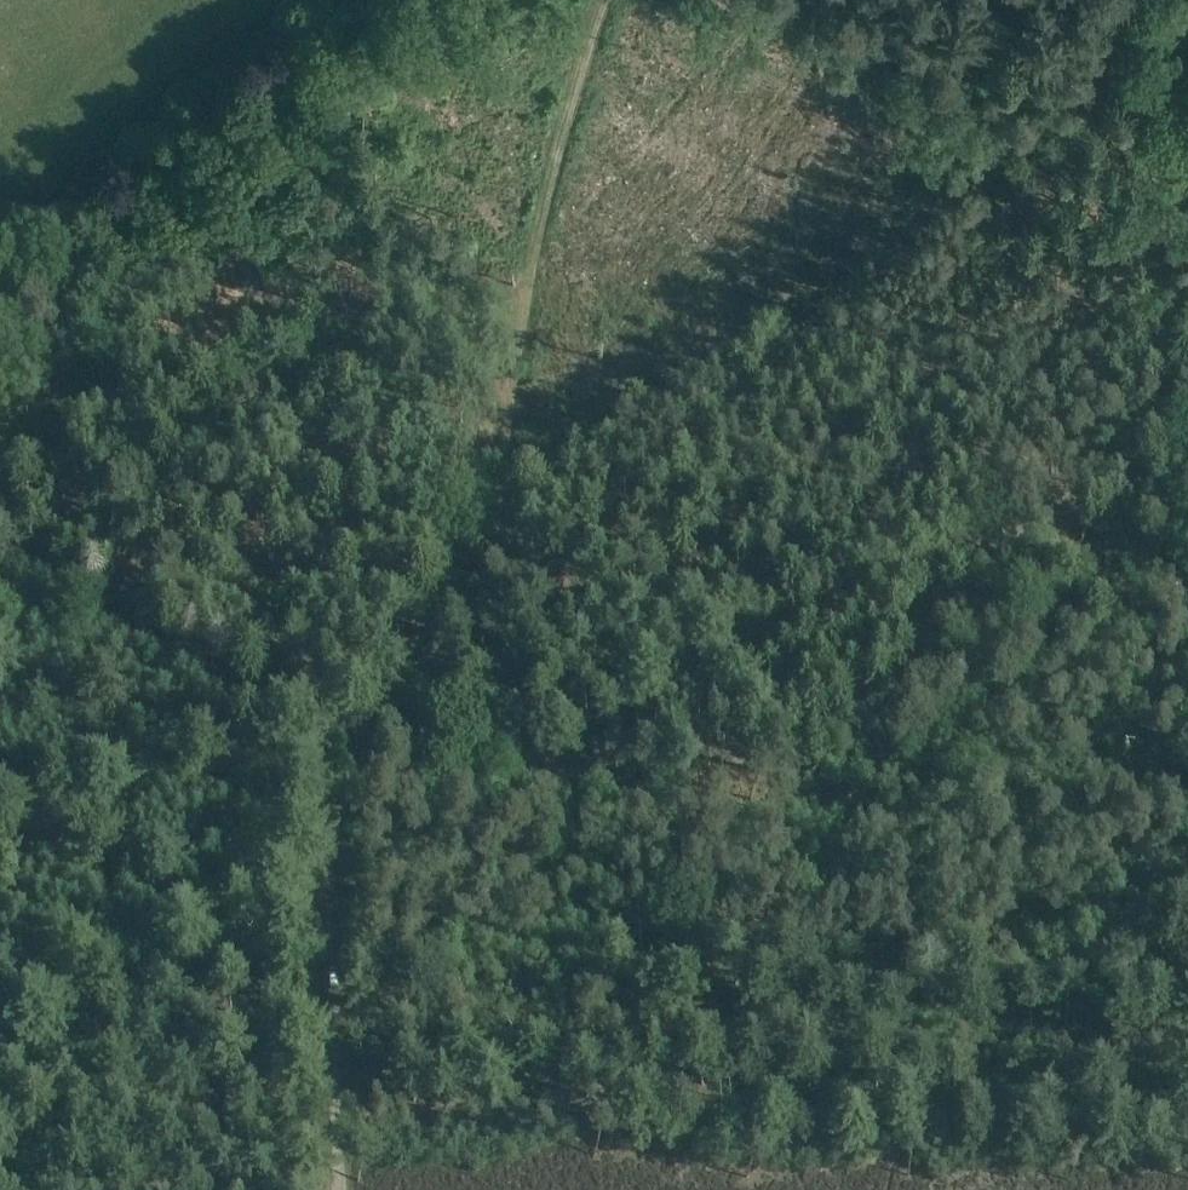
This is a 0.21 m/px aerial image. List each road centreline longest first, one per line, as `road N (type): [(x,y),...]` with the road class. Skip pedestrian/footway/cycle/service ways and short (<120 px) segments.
road 1 (track): [(1187,467),(1035,519),(332,908)]
road 2 (track): [(332,908),(332,849),(352,779),(484,555),(521,307),(600,0)]
road 3 (track): [(0,1088),(332,908)]
road 4 (track): [(338,1189),(333,1023)]

